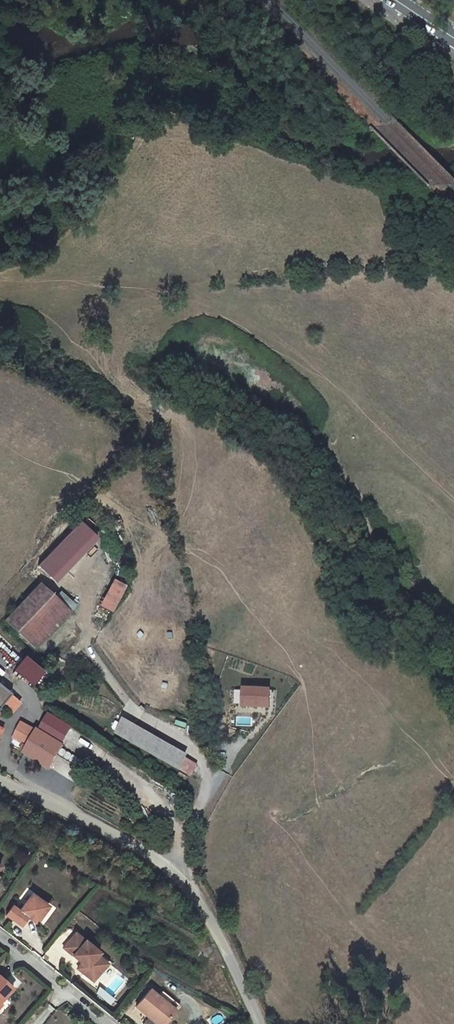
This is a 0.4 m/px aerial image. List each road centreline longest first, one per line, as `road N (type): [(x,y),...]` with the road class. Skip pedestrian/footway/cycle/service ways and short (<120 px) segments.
road 1 (unclassified): [(261,1023),(202,901),(146,851),(0,779)]
road 2 (residential): [(101,1023),(0,942)]

